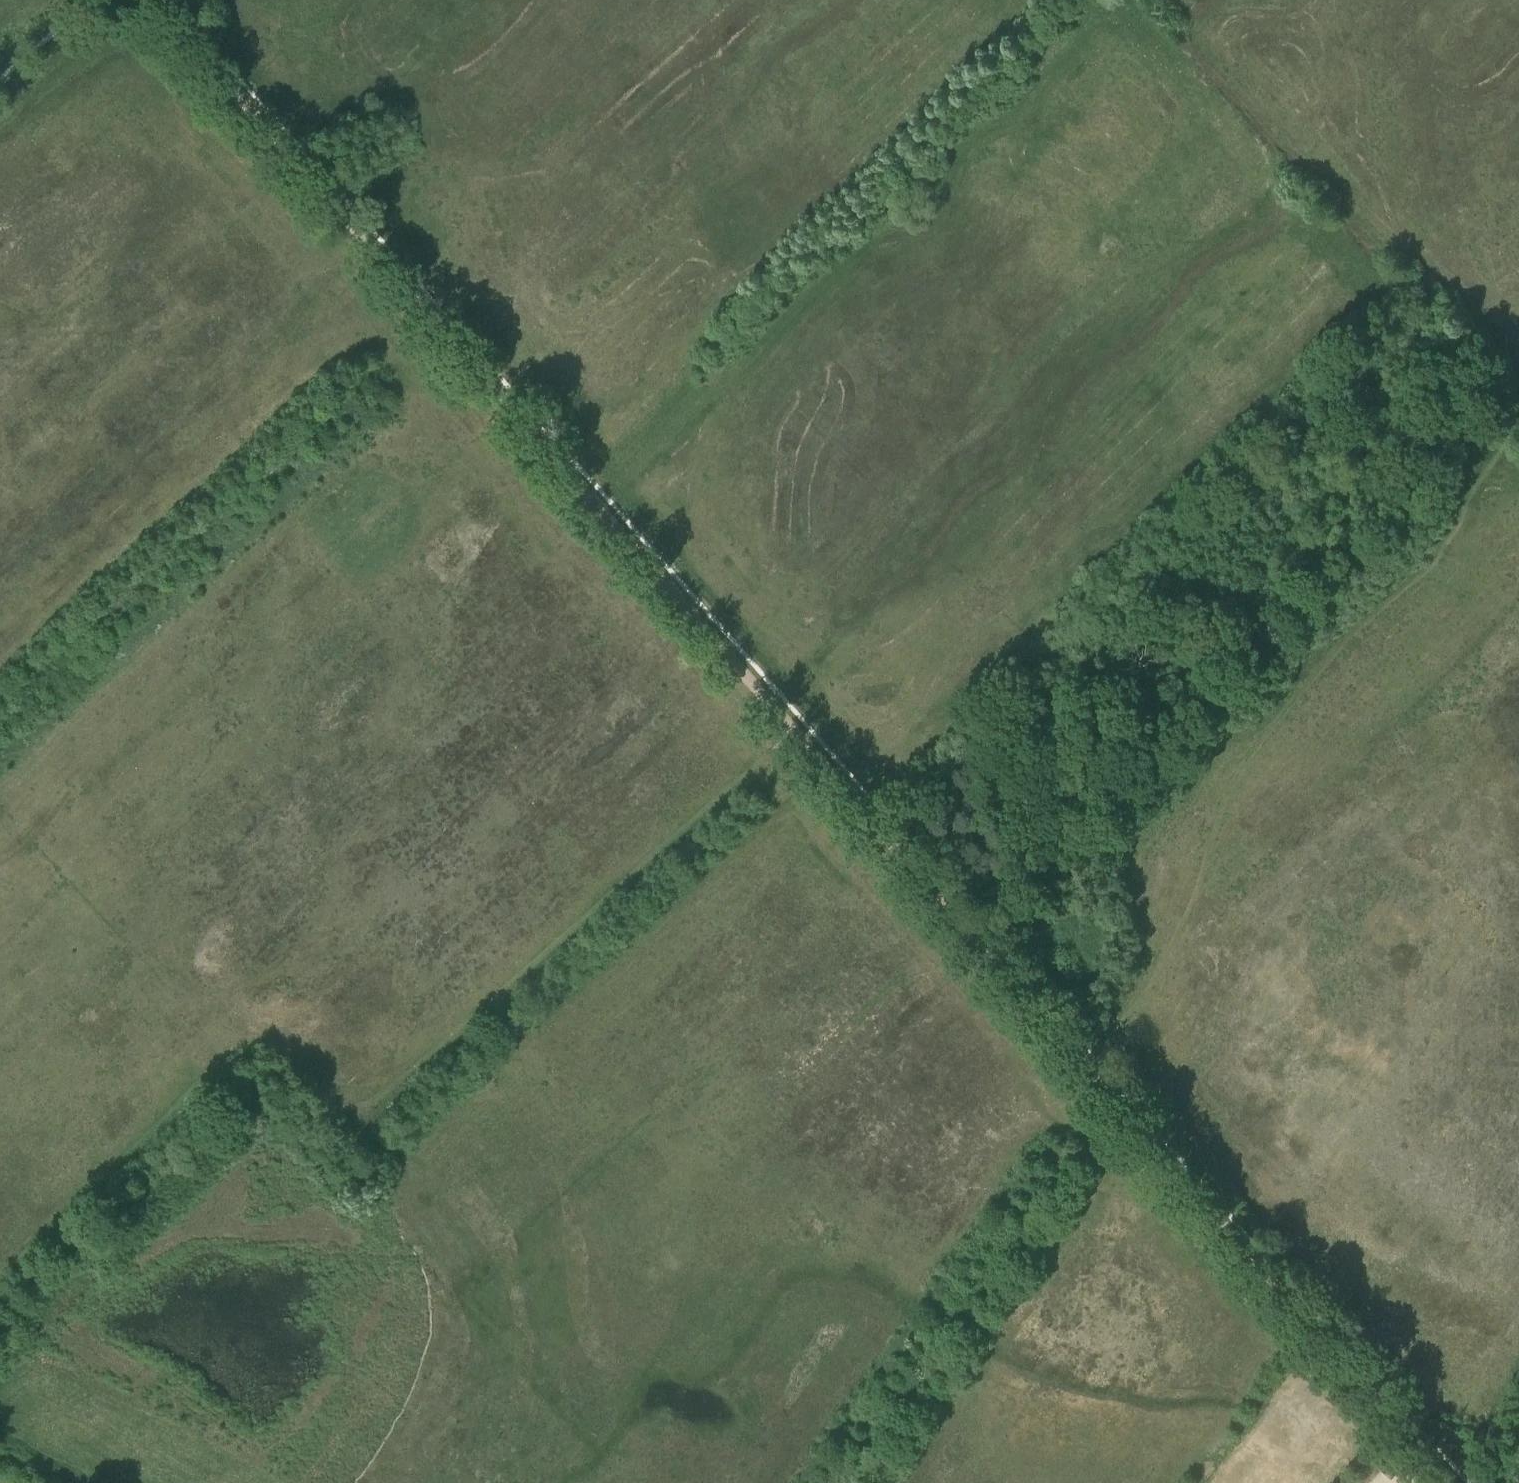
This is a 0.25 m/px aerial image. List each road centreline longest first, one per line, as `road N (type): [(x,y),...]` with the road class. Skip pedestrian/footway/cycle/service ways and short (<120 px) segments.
road 1 (track): [(146,0),(1077,1054)]
road 2 (track): [(1453,1482),(1077,1054)]

